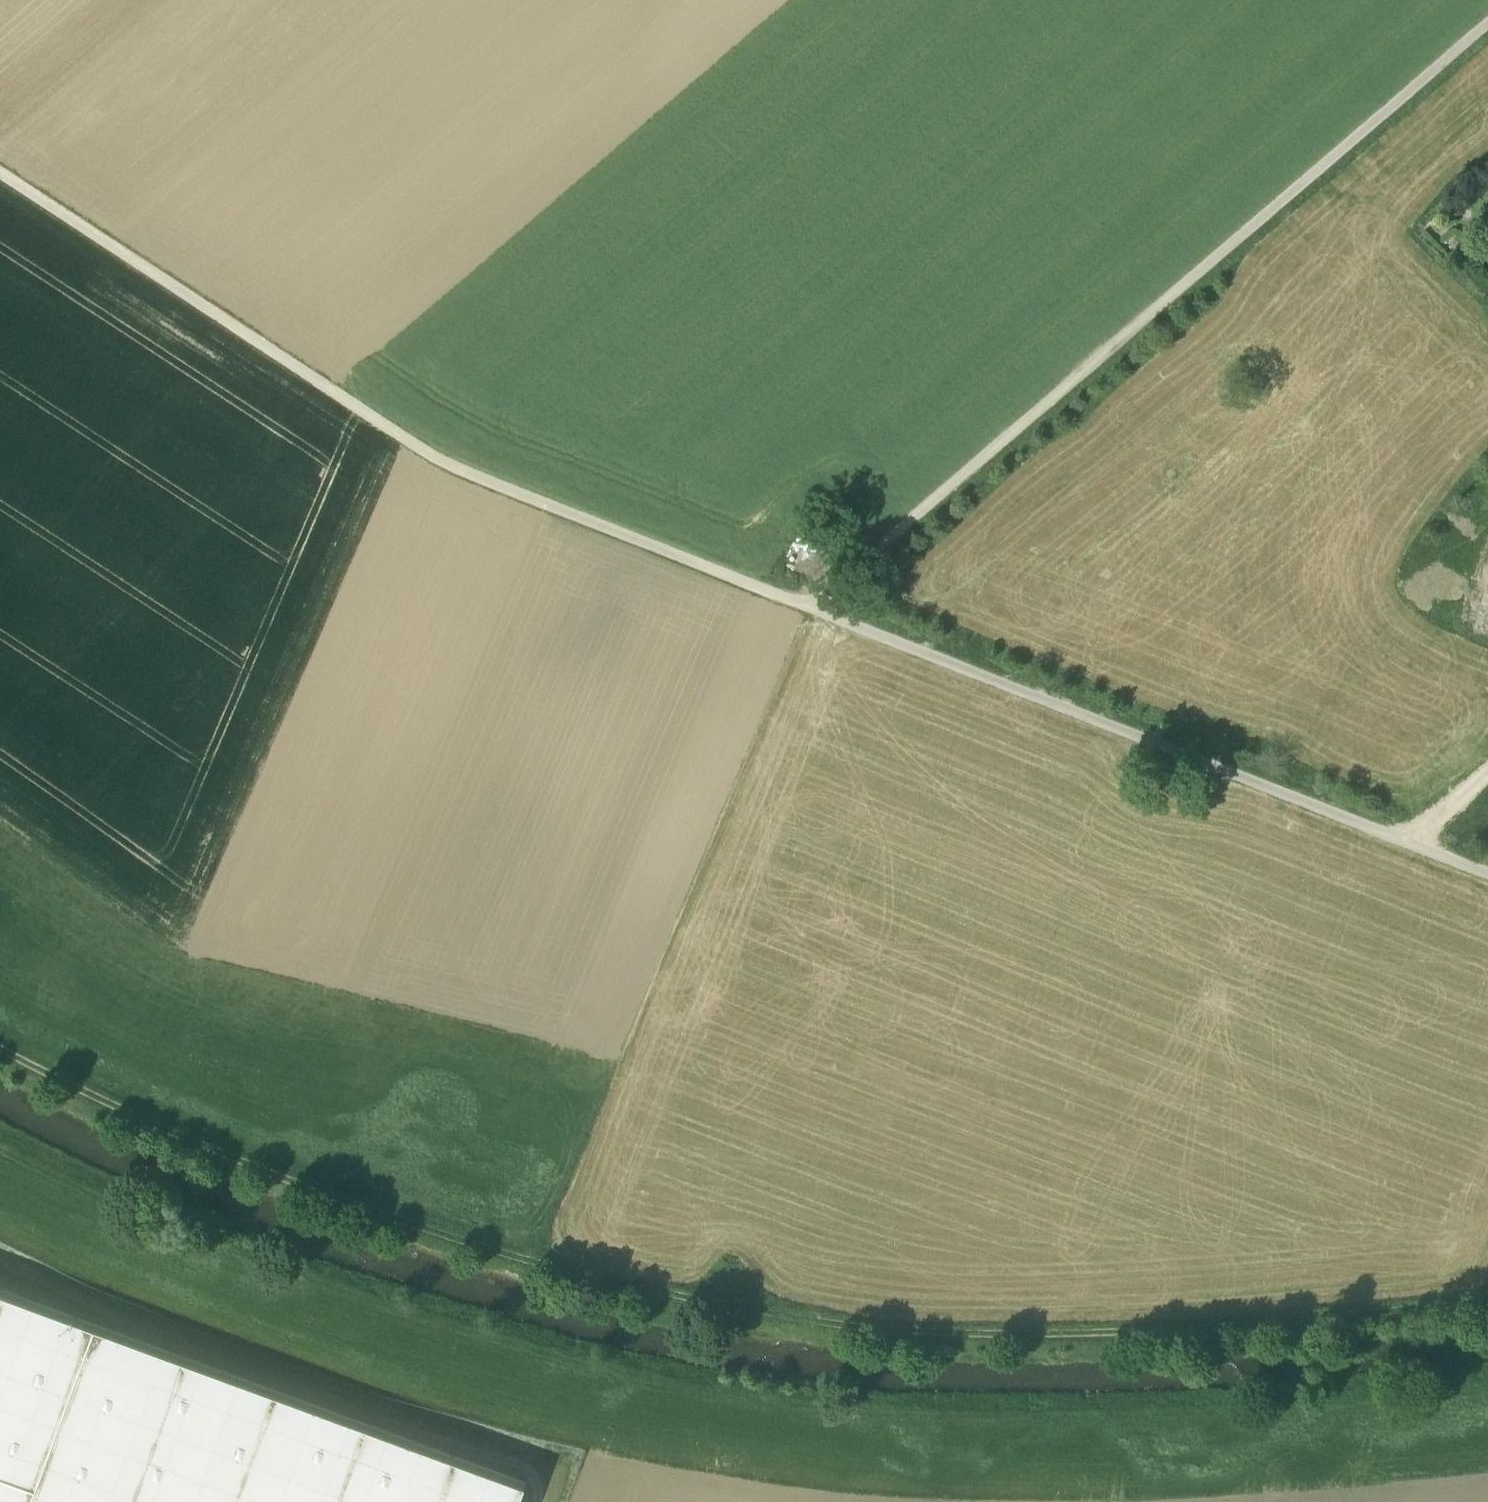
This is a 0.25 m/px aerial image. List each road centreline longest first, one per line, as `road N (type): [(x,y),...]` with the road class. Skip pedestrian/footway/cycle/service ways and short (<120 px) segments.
road 1 (residential): [(1487,27),(814,601),(1487,872)]
road 2 (track): [(0,1044),(108,1102),(396,1220),(563,1272),(758,1319),(981,1344),(1172,1340),(1487,1315)]
road 3 (track): [(0,169),(446,463),(814,601)]

